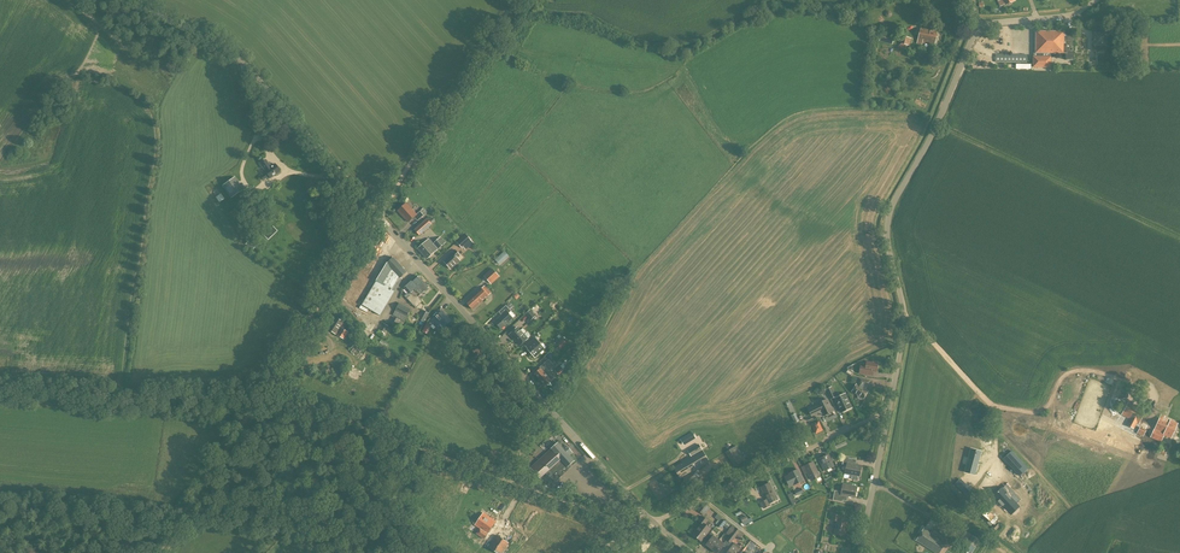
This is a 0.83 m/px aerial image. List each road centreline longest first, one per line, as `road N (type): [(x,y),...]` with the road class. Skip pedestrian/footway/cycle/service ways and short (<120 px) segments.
road 1 (tertiary): [(644,511),(238,57),(124,0)]
road 2 (track): [(516,0),(257,401)]
road 3 (tertiary): [(889,410),(906,316),(887,223),(975,24)]
road 4 (track): [(639,528),(280,404)]
road 5 (track): [(1127,386),(1078,371),(1066,374),(1044,412),(1000,408),(906,316)]
road 6 (residential): [(654,523),(889,410)]
road 7 (track): [(257,401),(0,388)]
road 8 (track): [(257,401),(159,552)]
road 9 (tertiary): [(859,552),(889,410)]
road 10 (tertiary): [(975,24),(1064,16),(1096,0)]

